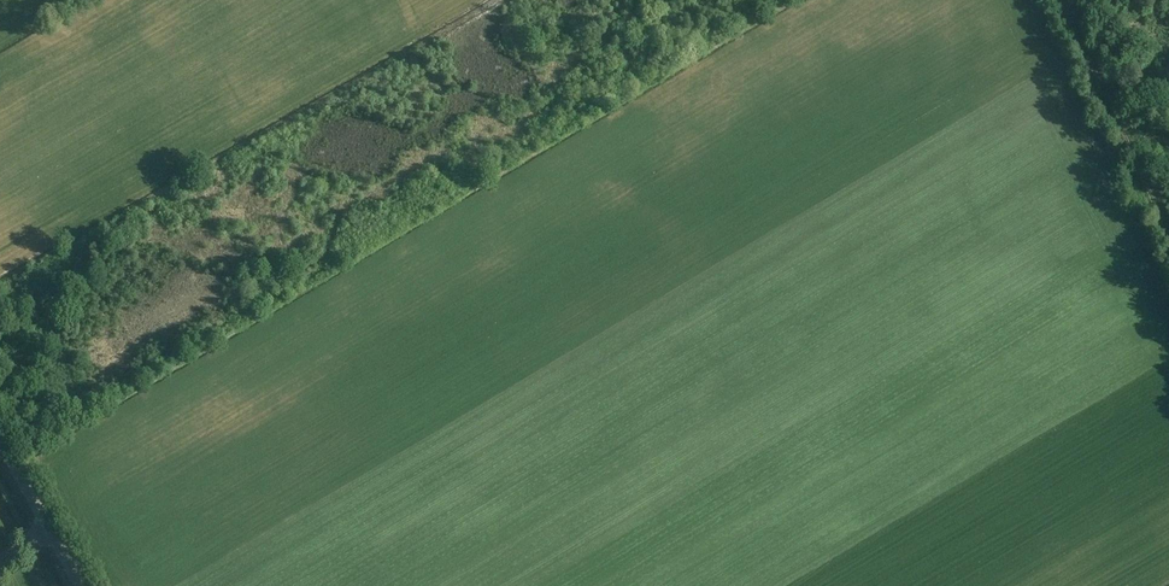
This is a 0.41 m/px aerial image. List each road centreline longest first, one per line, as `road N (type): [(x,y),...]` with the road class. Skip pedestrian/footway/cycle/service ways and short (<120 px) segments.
road 1 (track): [(1061,0),(1168,236)]
road 2 (tertiary): [(82,585),(0,440)]

